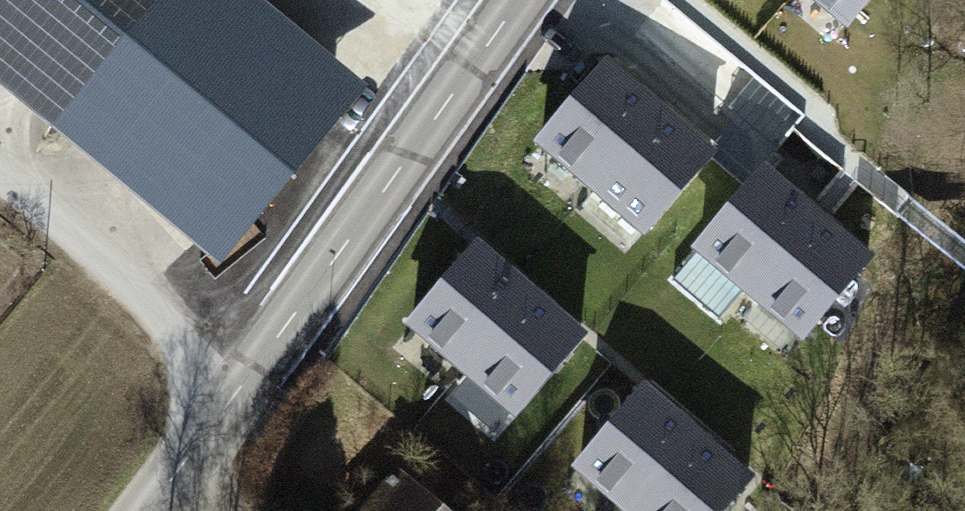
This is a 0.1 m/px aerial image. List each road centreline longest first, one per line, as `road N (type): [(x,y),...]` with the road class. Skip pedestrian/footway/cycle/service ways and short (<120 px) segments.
road 1 (tertiary): [(520,0),(145,510)]
road 2 (track): [(0,170),(247,376)]

